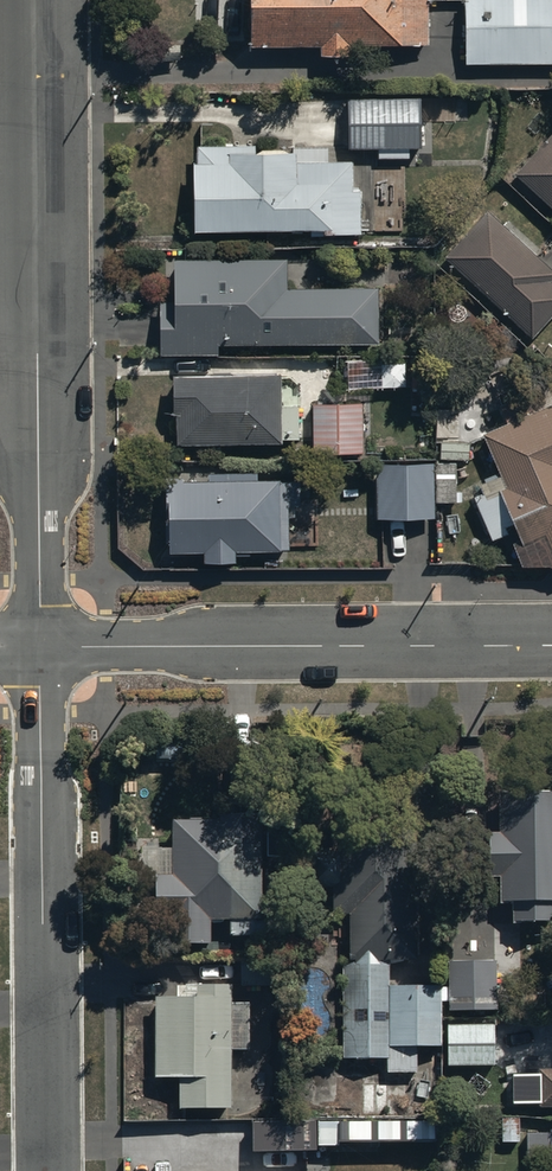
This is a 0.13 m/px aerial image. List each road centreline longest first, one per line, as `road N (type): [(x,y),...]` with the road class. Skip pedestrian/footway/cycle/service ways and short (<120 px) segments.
road 1 (residential): [(40,649),(36,0)]
road 2 (residential): [(44,1170),(40,649)]
road 3 (residential): [(40,649),(551,646)]

